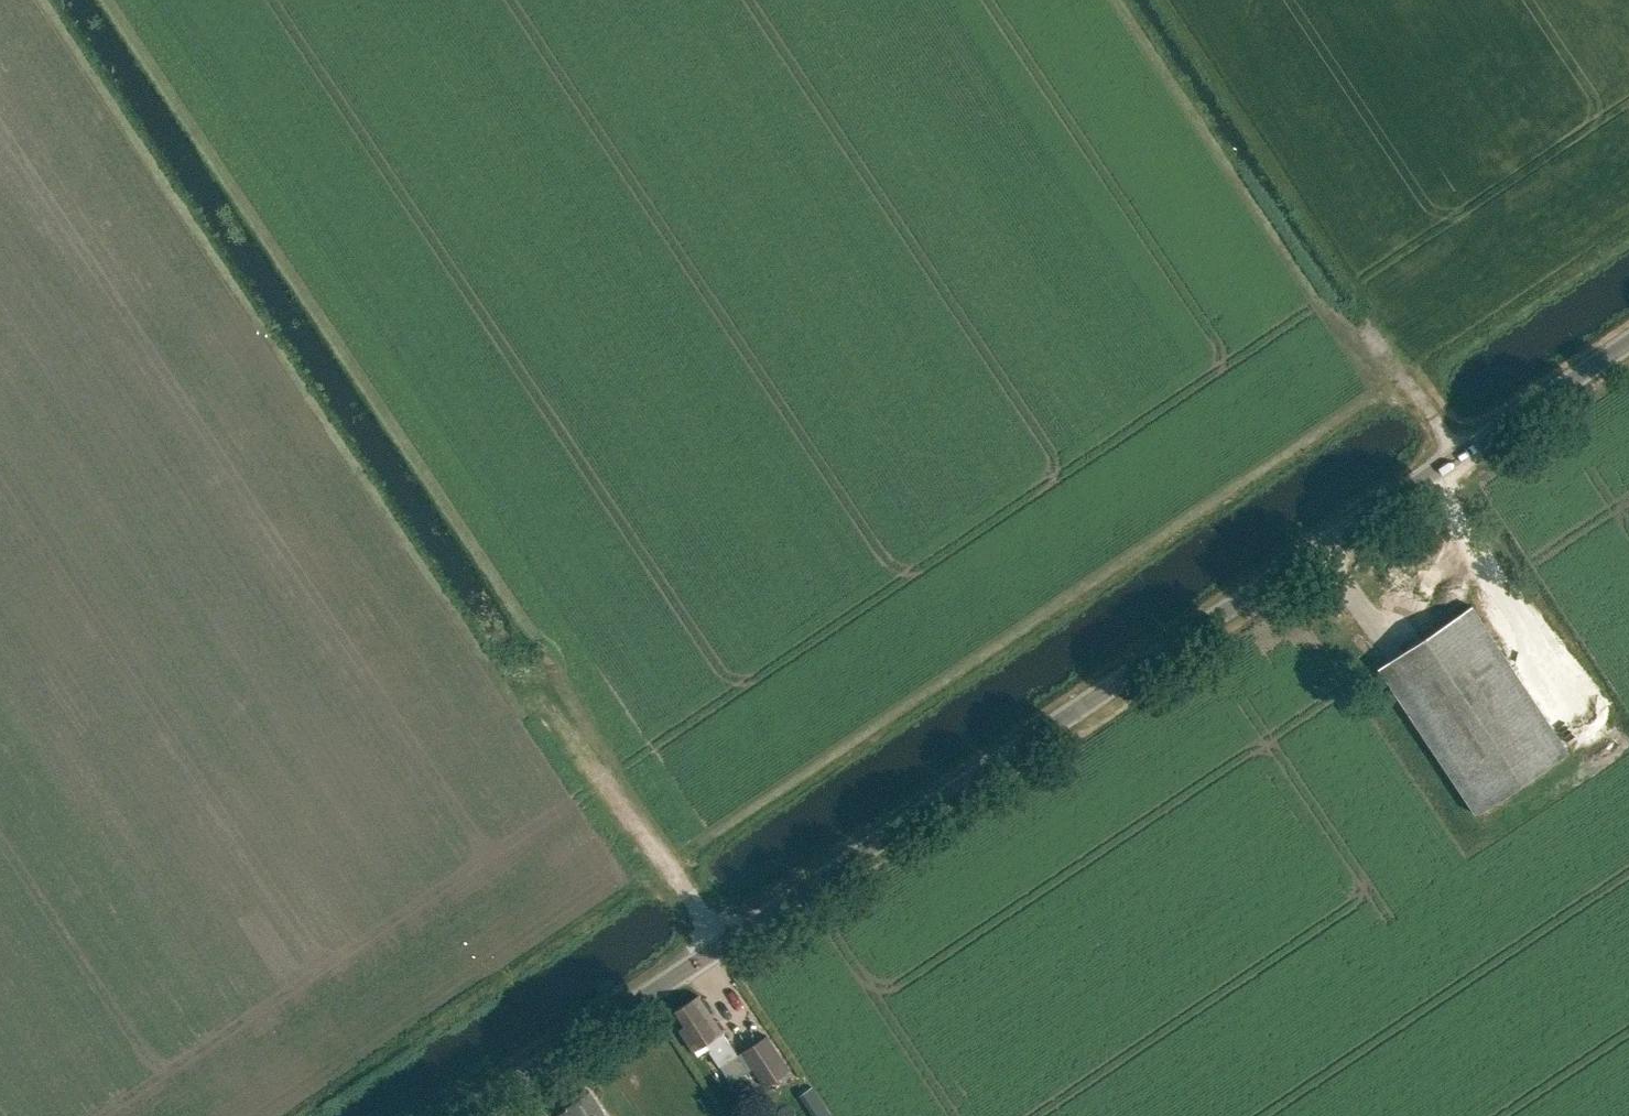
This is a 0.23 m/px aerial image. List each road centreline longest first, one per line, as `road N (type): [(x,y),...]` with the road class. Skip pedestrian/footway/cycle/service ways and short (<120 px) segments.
road 1 (unclassified): [(465,1115),(1628,342)]

